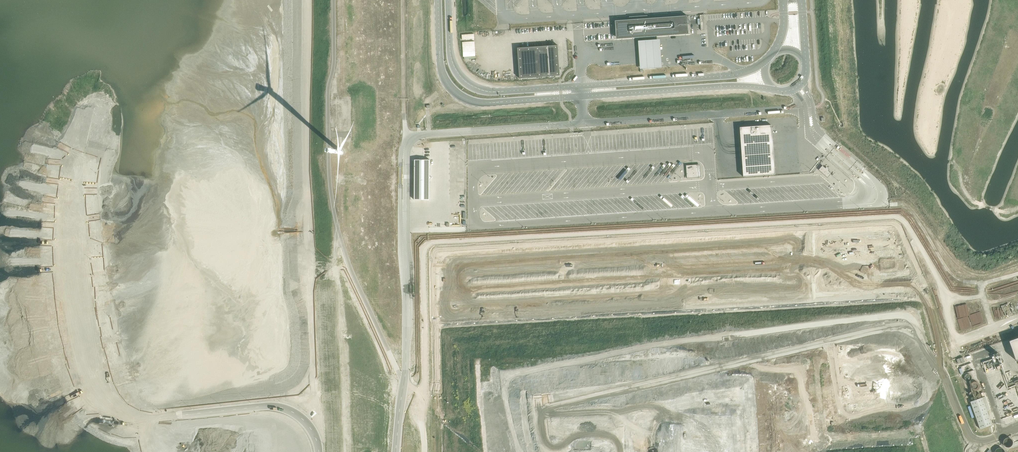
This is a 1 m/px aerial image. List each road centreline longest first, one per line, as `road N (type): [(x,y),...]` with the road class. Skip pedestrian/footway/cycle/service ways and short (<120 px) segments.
road 1 (track): [(290,0),(288,375),(270,420),(289,427),(295,451)]
road 2 (track): [(401,376),(366,406),(314,418),(159,426)]
road 3 (unclassified): [(583,123),(810,107)]
road 4 (unclassified): [(438,0),(440,57),(457,95),(489,103),(582,96)]
road 5 (unclassified): [(581,86),(489,92),(469,84),(449,54),(448,0)]
road 6 (unclassified): [(582,96),(774,90)]
road 7 (unclassified): [(766,60),(727,76),(581,86)]
road 8 (unclassified): [(426,134),(583,123)]

